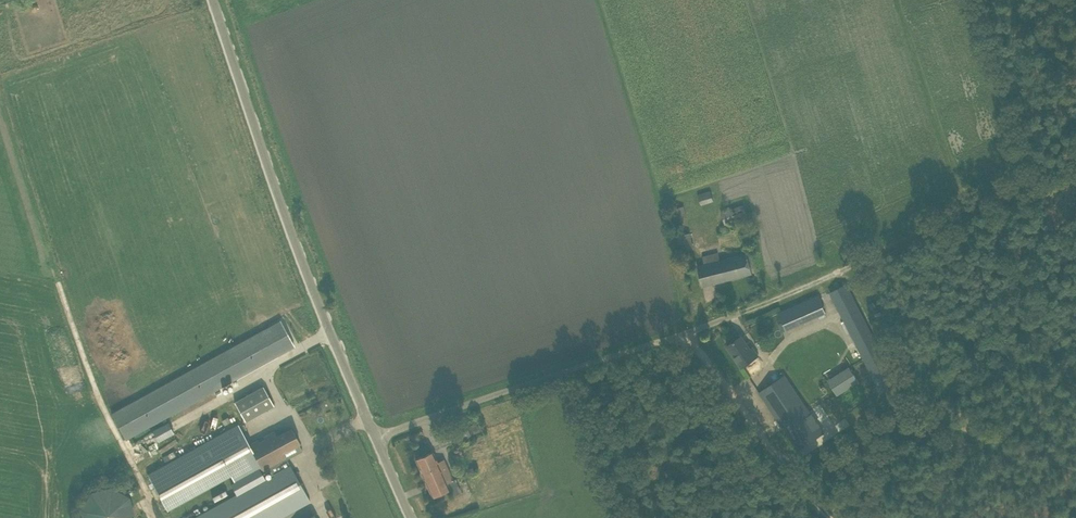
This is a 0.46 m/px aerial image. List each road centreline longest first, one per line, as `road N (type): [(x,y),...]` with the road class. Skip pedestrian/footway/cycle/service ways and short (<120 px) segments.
road 1 (unclassified): [(367,439),(299,277),(204,0)]
road 2 (unclassified): [(367,439),(694,338),(745,314)]
road 3 (residential): [(745,314),(963,213)]
road 4 (track): [(694,338),(827,517)]

